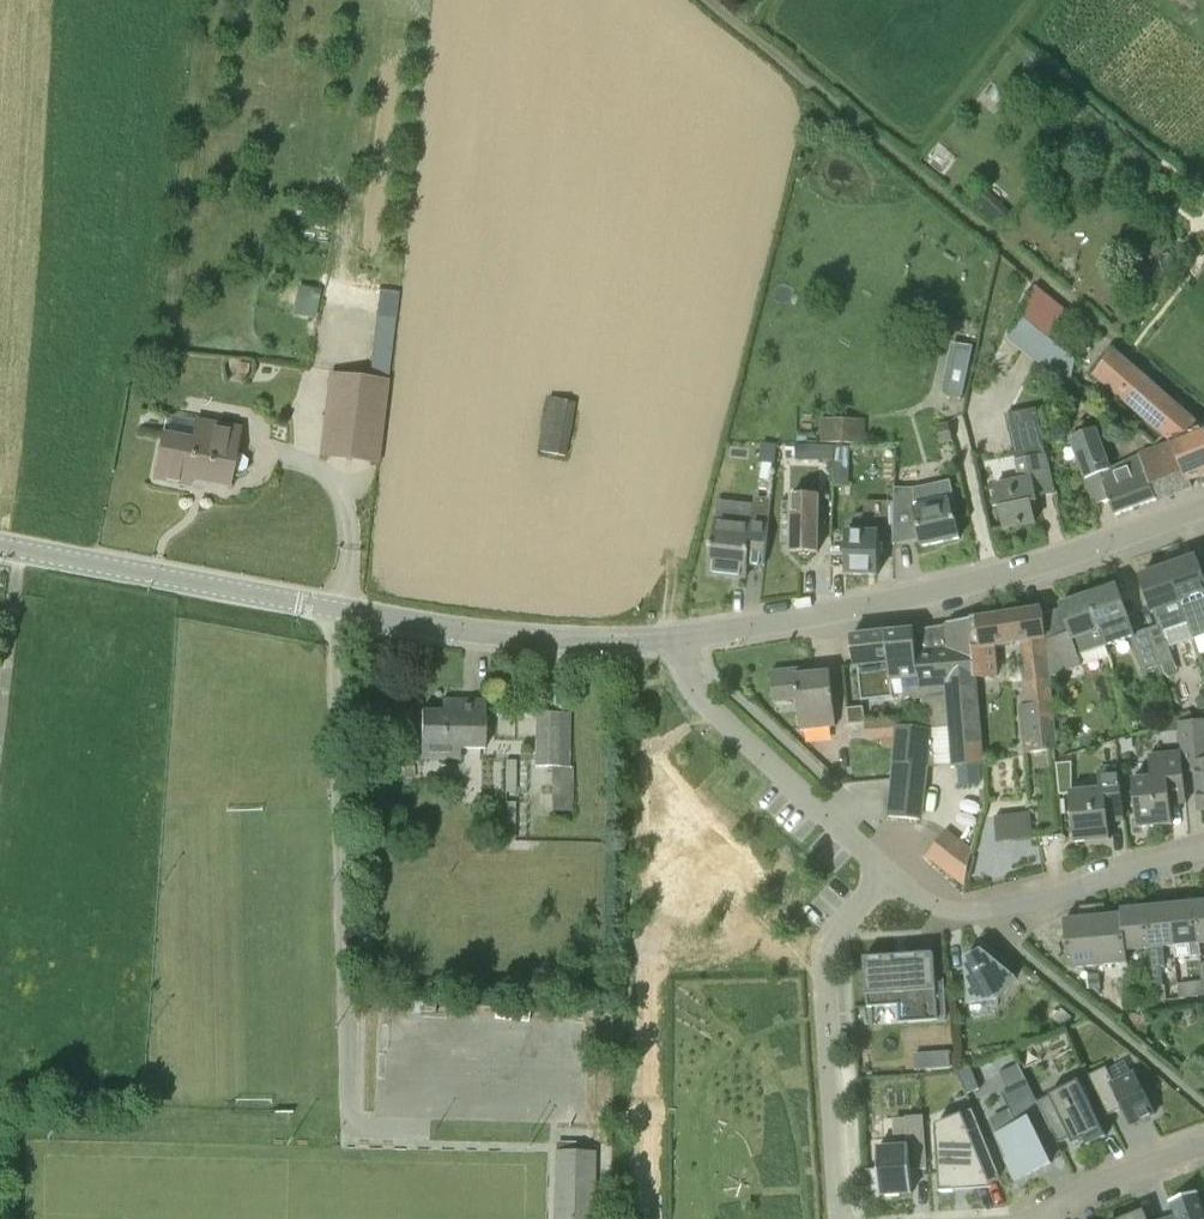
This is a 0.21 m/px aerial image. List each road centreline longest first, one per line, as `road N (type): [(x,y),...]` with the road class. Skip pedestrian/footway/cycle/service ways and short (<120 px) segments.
road 1 (tertiary): [(680,637),(585,640),(456,629),(0,545)]
road 2 (track): [(1203,418),(711,0)]
road 3 (tertiary): [(680,637),(968,584),(1203,506)]
road 4 (residential): [(890,873),(824,954),(843,1218)]
road 5 (residential): [(1203,850),(1035,900),(964,912),(924,899),(890,873)]
road 6 (residential): [(890,873),(698,696),(680,637)]
road 7 (residential): [(1203,1146),(1034,1218)]

